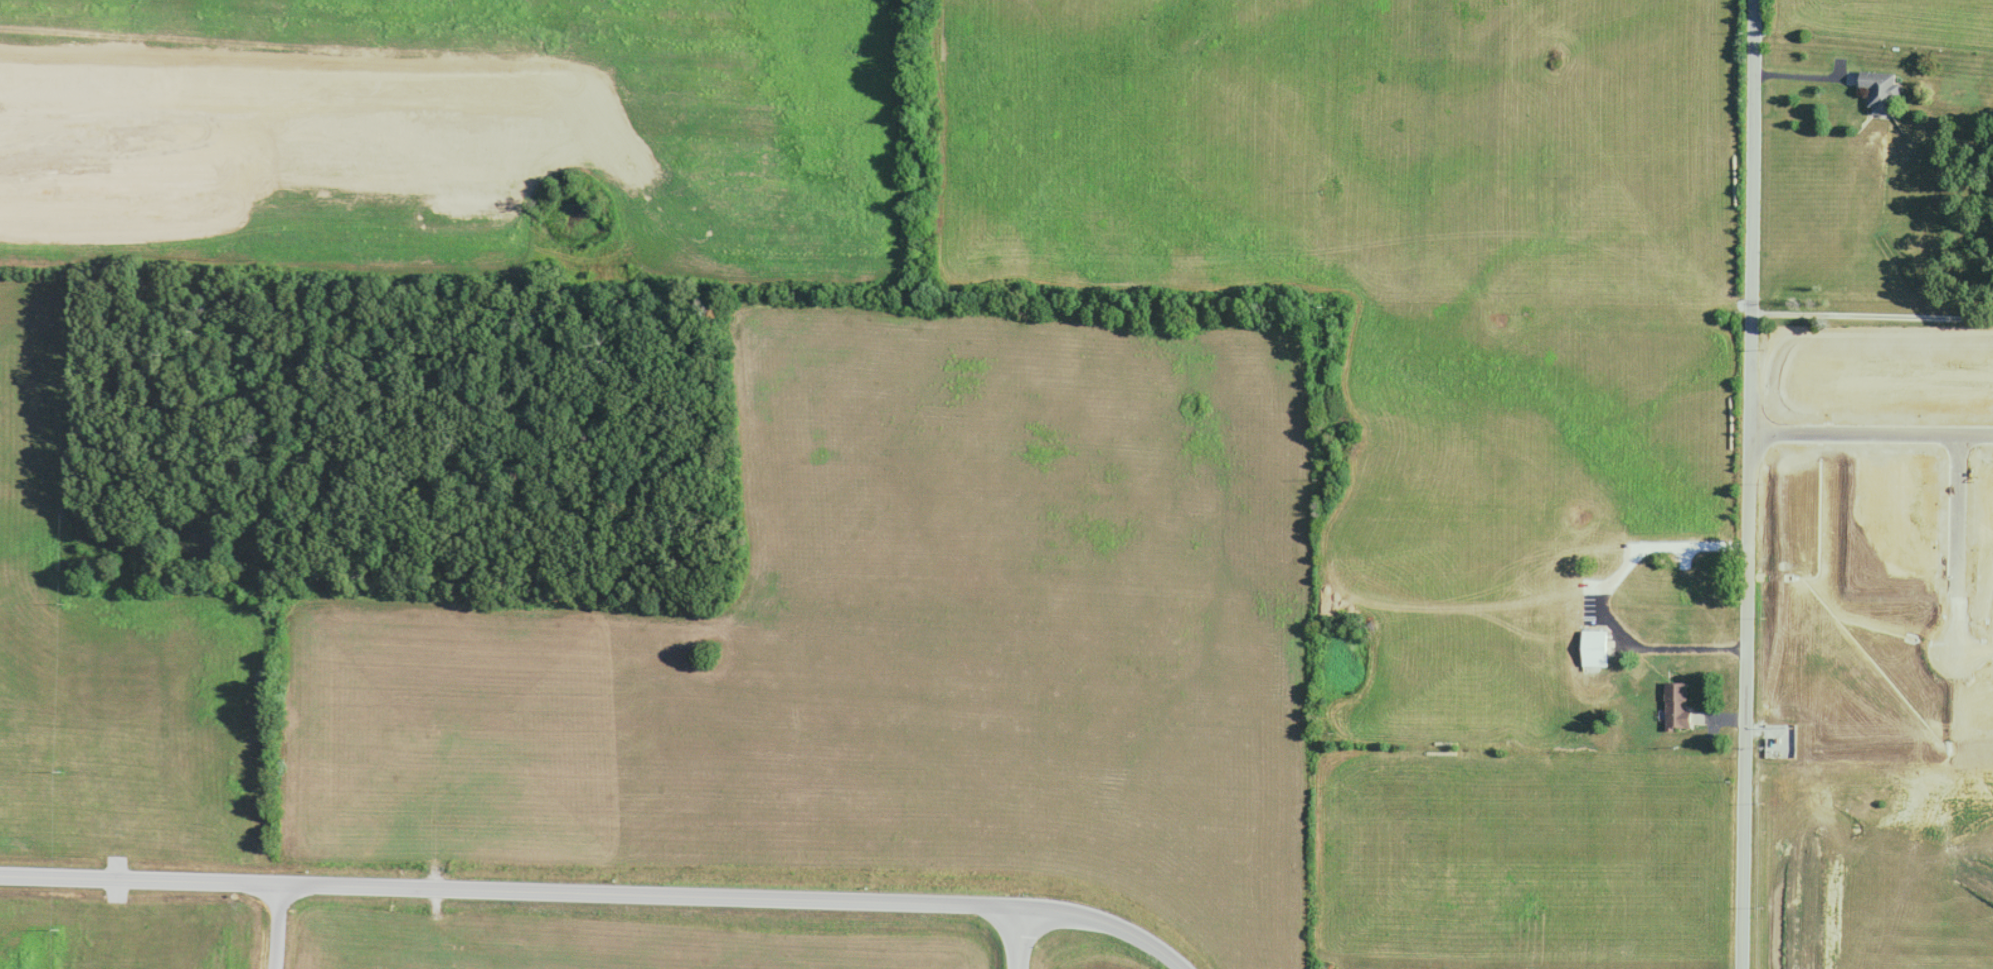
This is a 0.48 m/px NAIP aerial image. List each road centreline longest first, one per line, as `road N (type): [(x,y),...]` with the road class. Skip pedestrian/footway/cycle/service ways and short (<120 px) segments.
road 1 (residential): [(1744,968),(1754,0)]
road 2 (secondary): [(1004,903),(274,881)]
road 3 (residential): [(274,881),(0,873)]
road 4 (residential): [(1748,431),(1992,433)]
road 5 (secondary): [(1004,903),(1093,931),(1144,968)]

